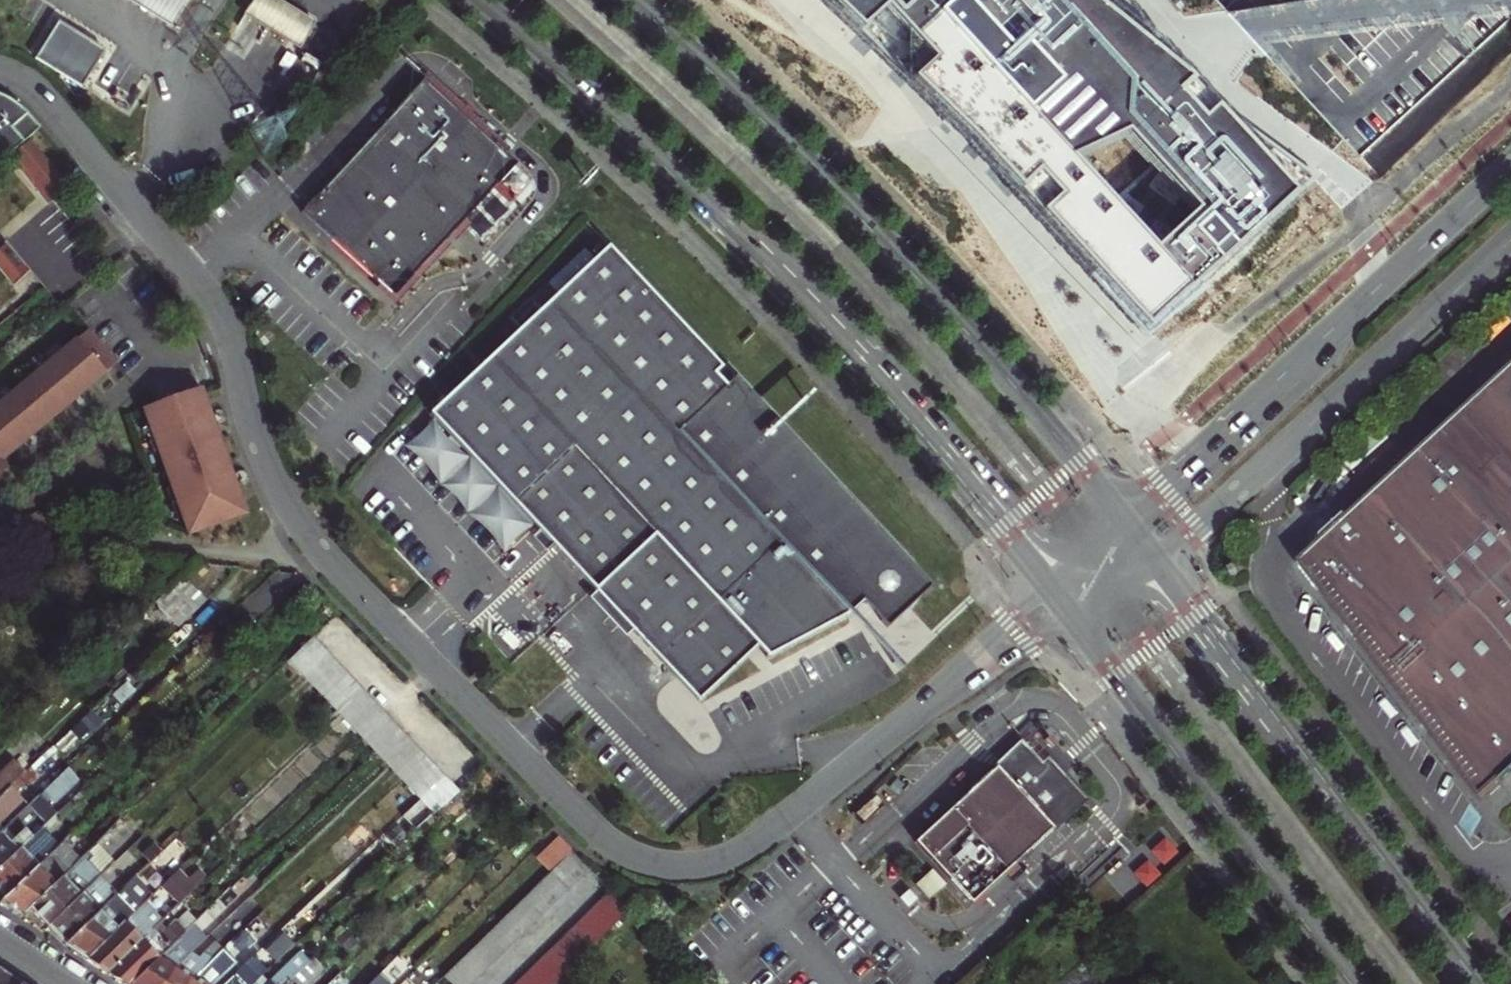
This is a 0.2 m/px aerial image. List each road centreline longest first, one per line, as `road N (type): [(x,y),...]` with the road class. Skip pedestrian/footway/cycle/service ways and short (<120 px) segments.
road 1 (residential): [(0,73),(50,104),(217,308),(261,449),(304,531),(604,840),(657,866),(729,859),(904,721)]
road 2 (primary): [(475,0),(725,227),(958,467),(1053,583)]
road 3 (primary): [(1126,520),(884,242),(632,0)]
road 4 (primary): [(1479,983),(1157,562)]
road 5 (secondary): [(1510,166),(1126,520)]
road 6 (secondary): [(1157,562),(1510,242)]
road 7 (primary): [(1078,615),(1351,983)]
road 8 (residential): [(904,721),(1078,615)]
road 9 (residential): [(1053,583),(904,721)]

